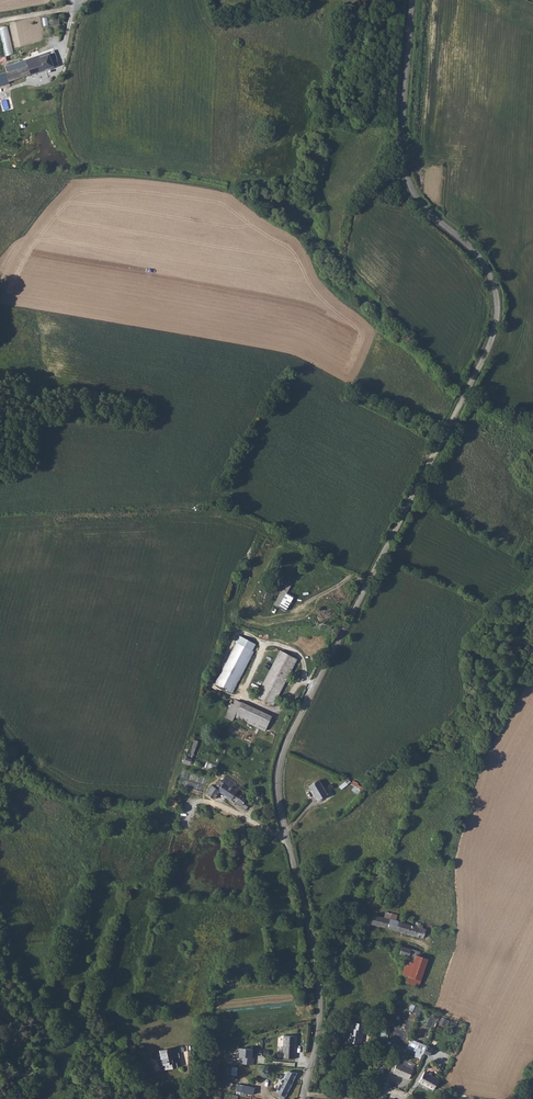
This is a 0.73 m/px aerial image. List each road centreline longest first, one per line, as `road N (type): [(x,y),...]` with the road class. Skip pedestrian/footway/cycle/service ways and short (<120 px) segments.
road 1 (tertiary): [(288,843),(279,787),(285,748),(495,326),(496,296),(484,264),(417,197),(404,169),(411,0)]
road 2 (tertiary): [(288,843),(319,992),(302,1098)]
road 3 (track): [(142,1098),(94,1049),(12,984),(0,958)]

